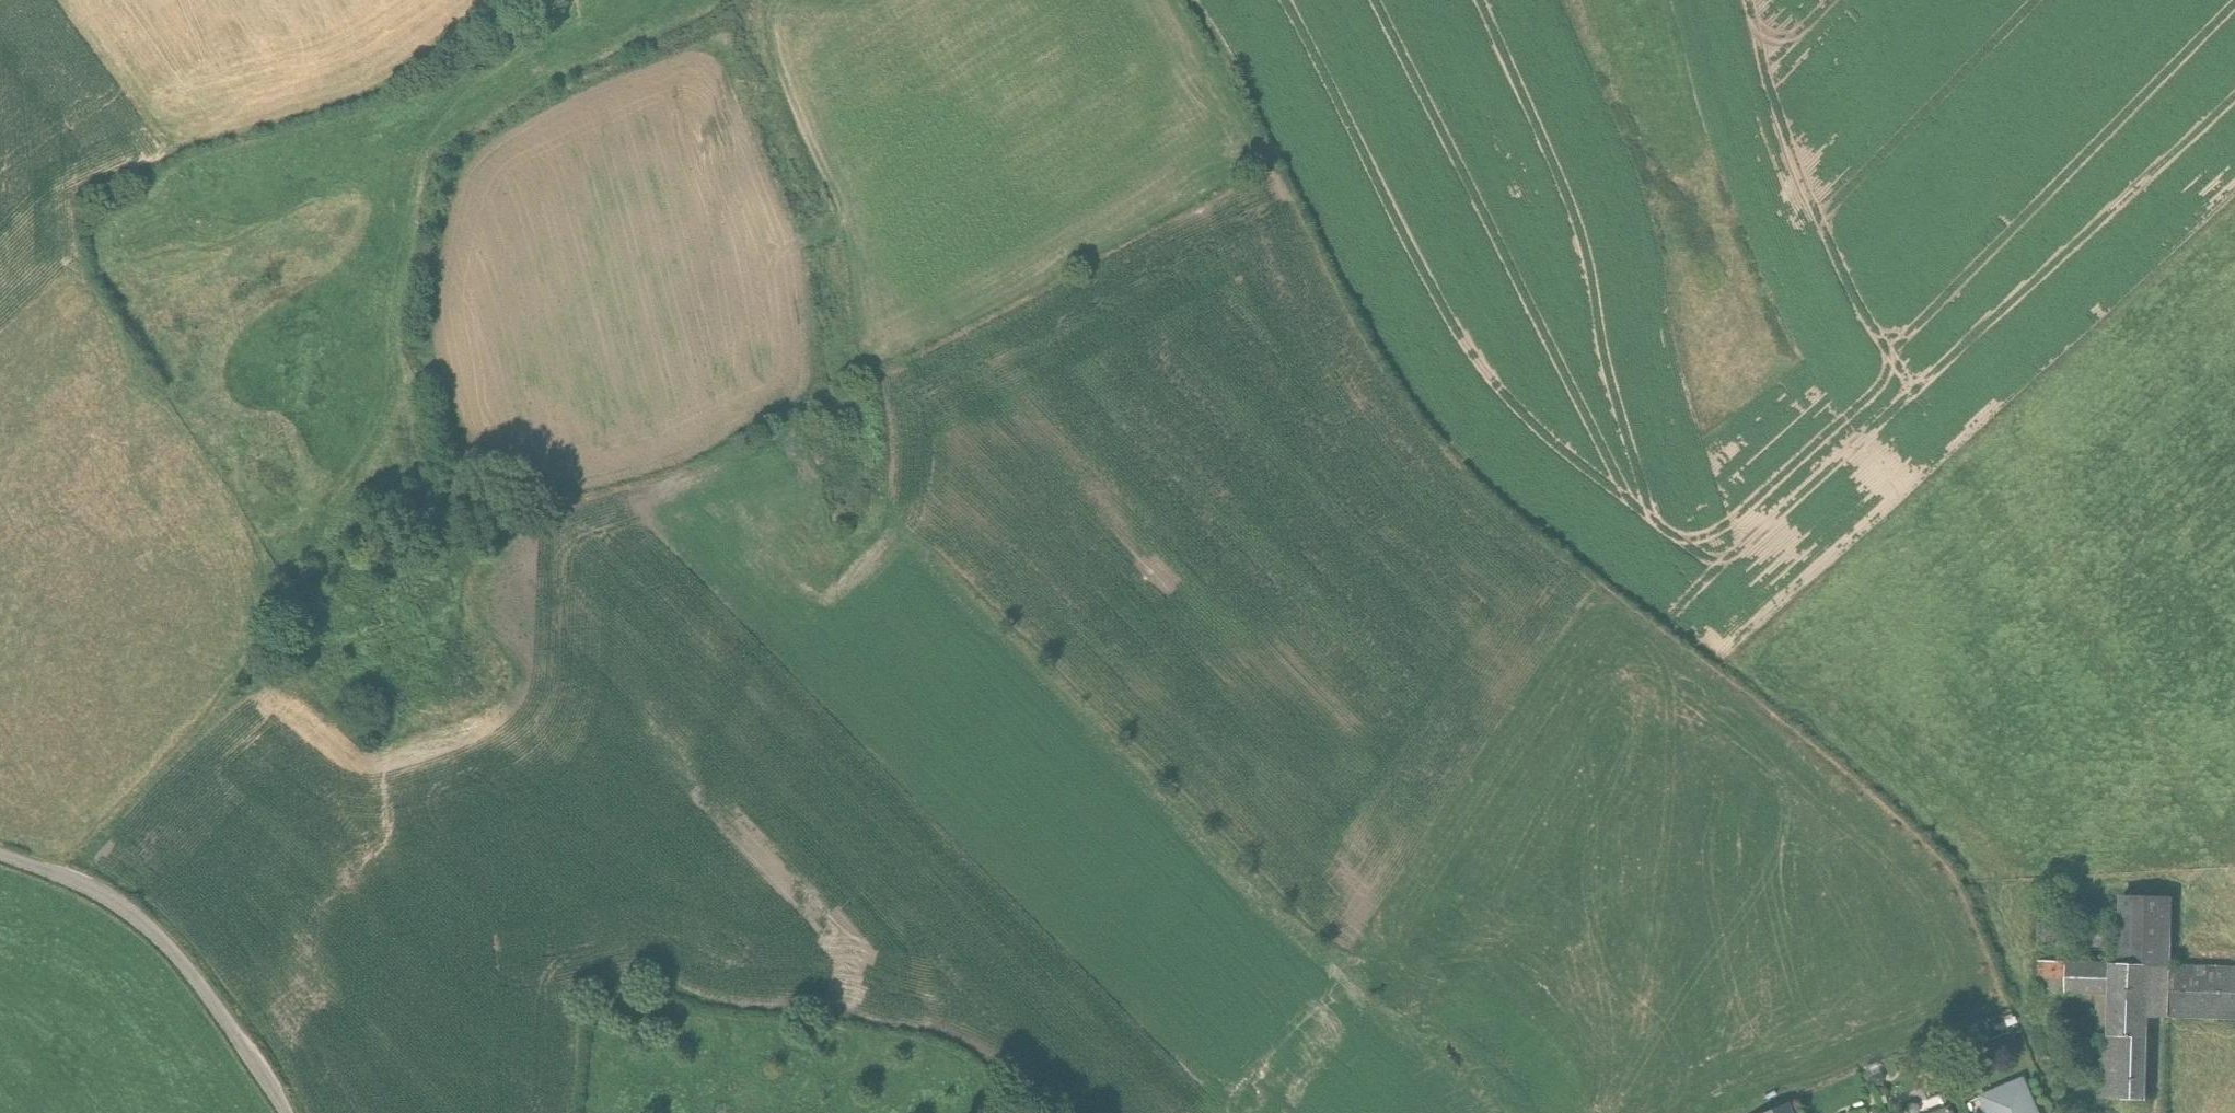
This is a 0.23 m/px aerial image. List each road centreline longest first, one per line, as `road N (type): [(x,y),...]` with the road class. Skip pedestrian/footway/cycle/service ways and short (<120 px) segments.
road 1 (unclassified): [(286,1112),(187,972),(150,932),(87,889),(0,855)]

